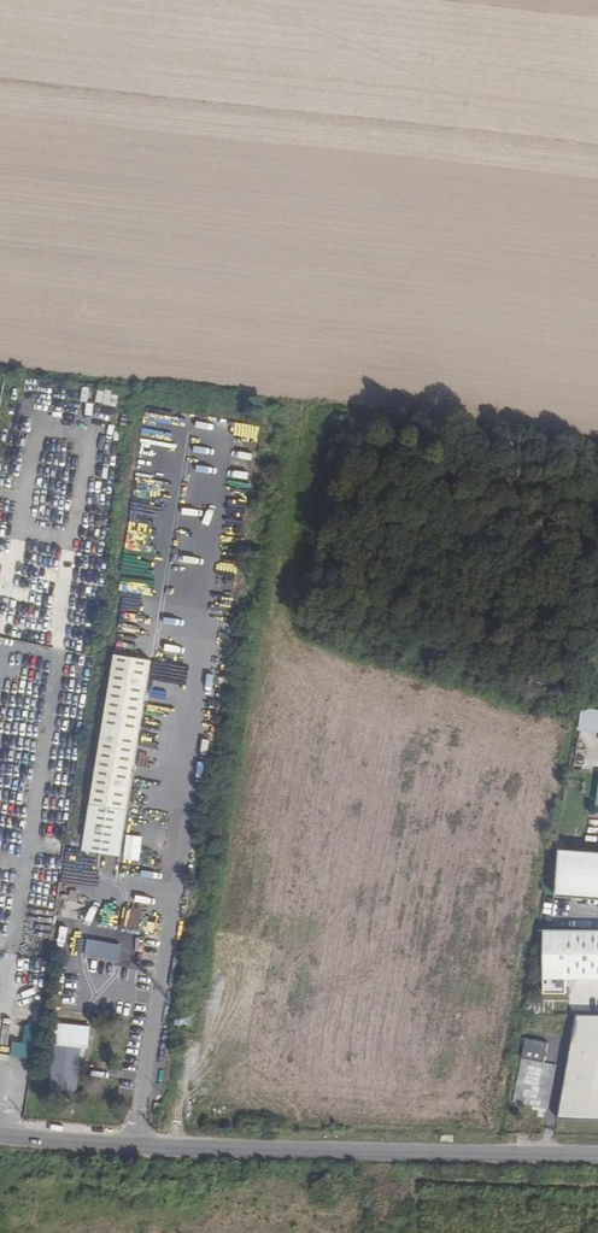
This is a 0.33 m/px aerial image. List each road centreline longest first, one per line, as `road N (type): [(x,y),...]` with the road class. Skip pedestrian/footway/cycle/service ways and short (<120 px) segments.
road 1 (unclassified): [(0,1137),(597,1155)]

